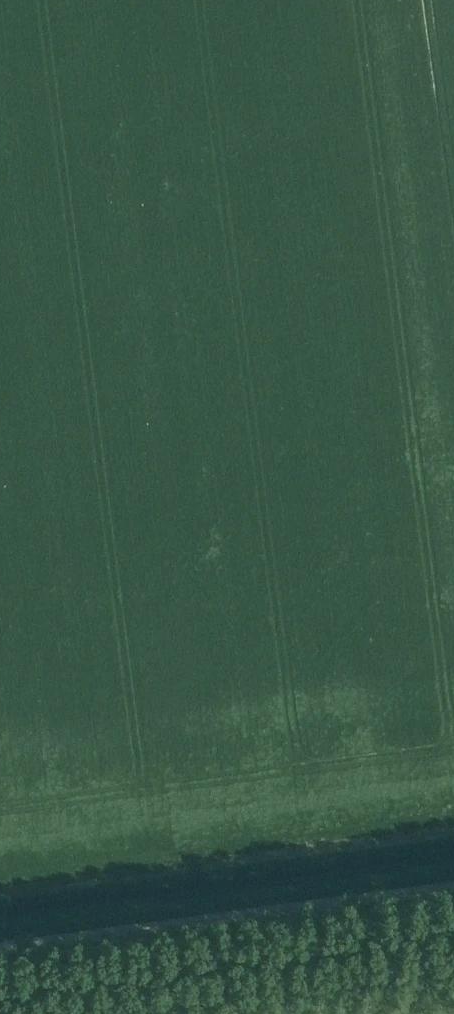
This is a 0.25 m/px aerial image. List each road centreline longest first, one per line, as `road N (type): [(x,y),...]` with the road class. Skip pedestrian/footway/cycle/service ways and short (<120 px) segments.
road 1 (unclassified): [(0,948),(453,888)]

